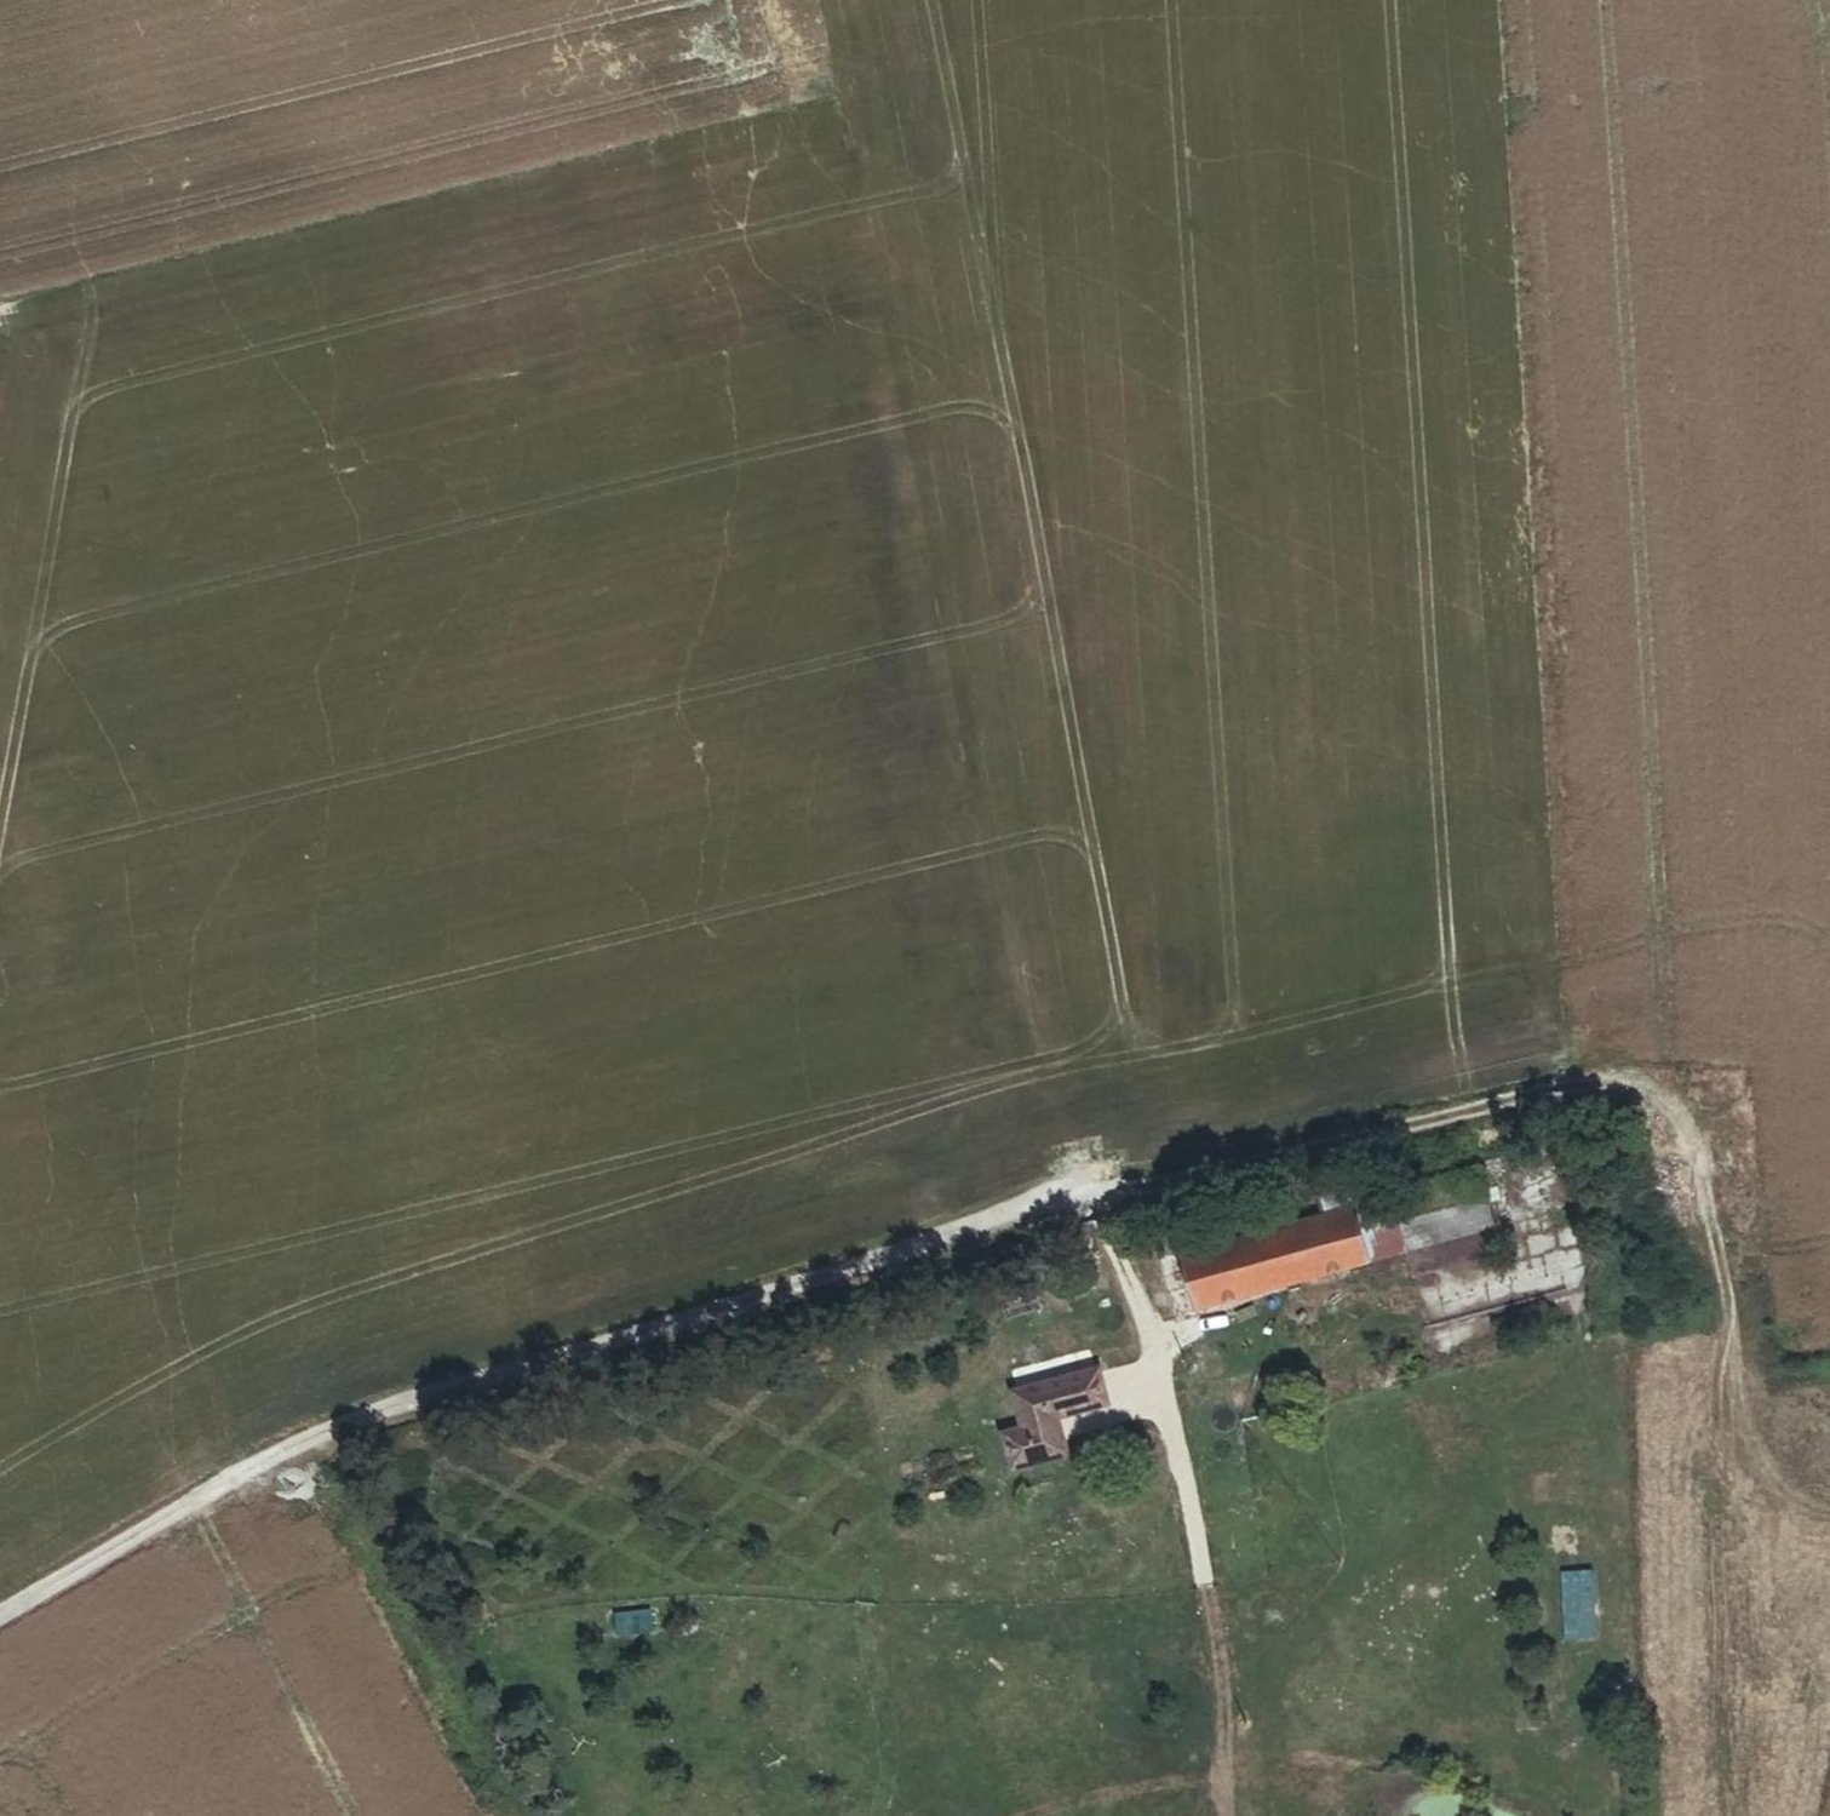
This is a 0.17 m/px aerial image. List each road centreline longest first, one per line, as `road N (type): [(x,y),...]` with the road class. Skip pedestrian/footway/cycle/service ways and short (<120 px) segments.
road 1 (track): [(1080,1185),(1155,1343),(1211,1672),(1224,1815)]

